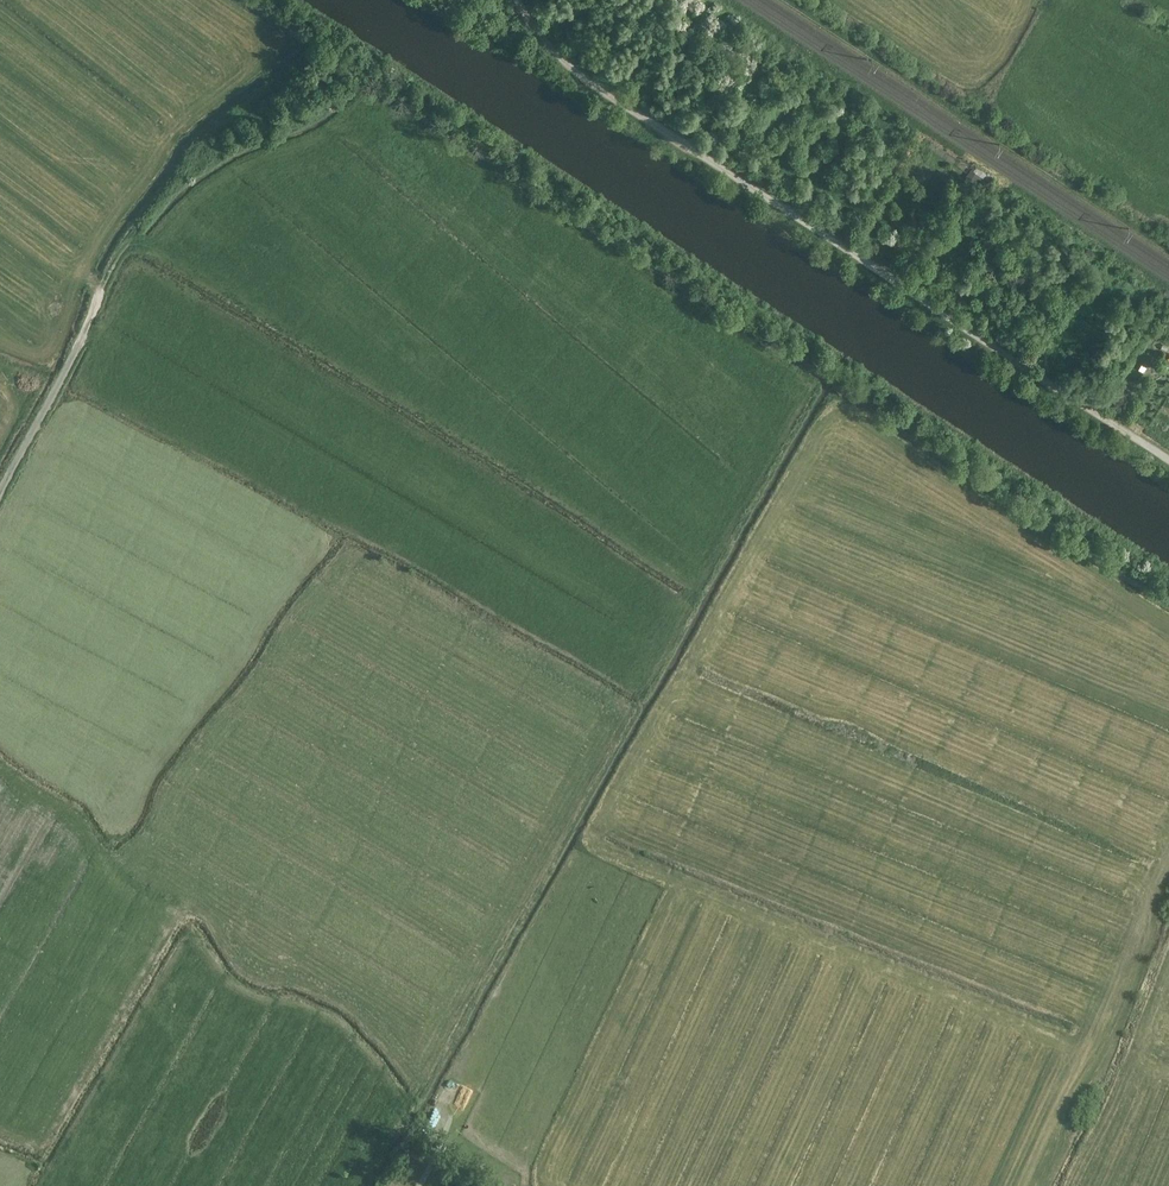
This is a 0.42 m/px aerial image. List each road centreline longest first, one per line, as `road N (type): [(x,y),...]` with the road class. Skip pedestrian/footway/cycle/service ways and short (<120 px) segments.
road 1 (track): [(1168,460),(555,61),(517,0)]
road 2 (track): [(0,500),(128,251)]

